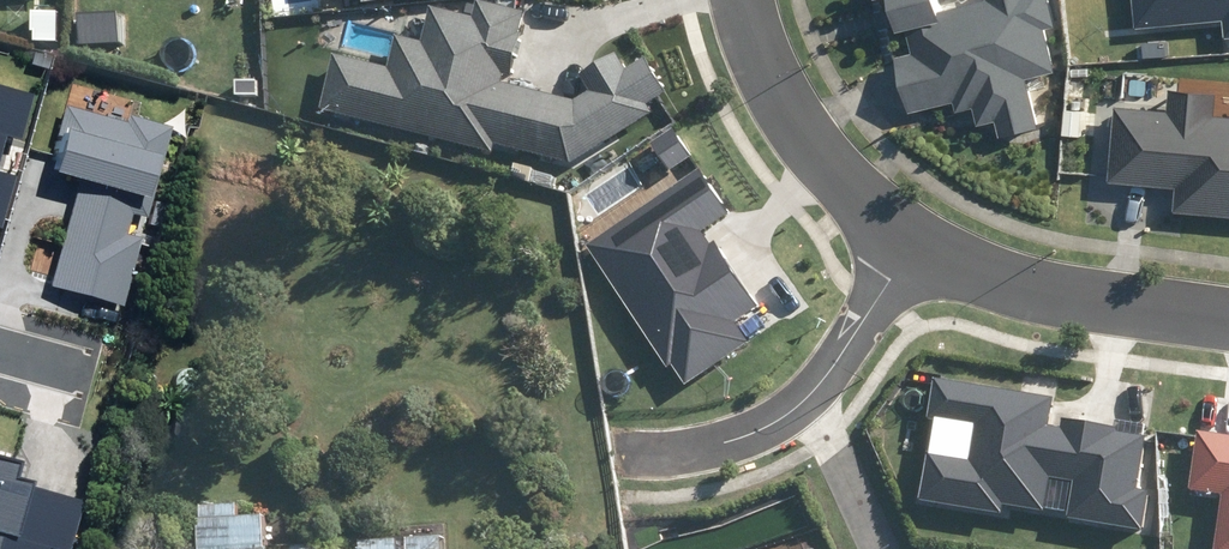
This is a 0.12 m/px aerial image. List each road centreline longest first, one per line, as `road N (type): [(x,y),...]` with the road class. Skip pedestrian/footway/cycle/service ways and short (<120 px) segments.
road 1 (residential): [(630,454),(722,446),(798,408),(835,370),(915,246)]
road 2 (residential): [(1228,319),(1010,286),(915,246)]
road 3 (residential): [(915,246),(883,225),(787,105),(748,0)]

